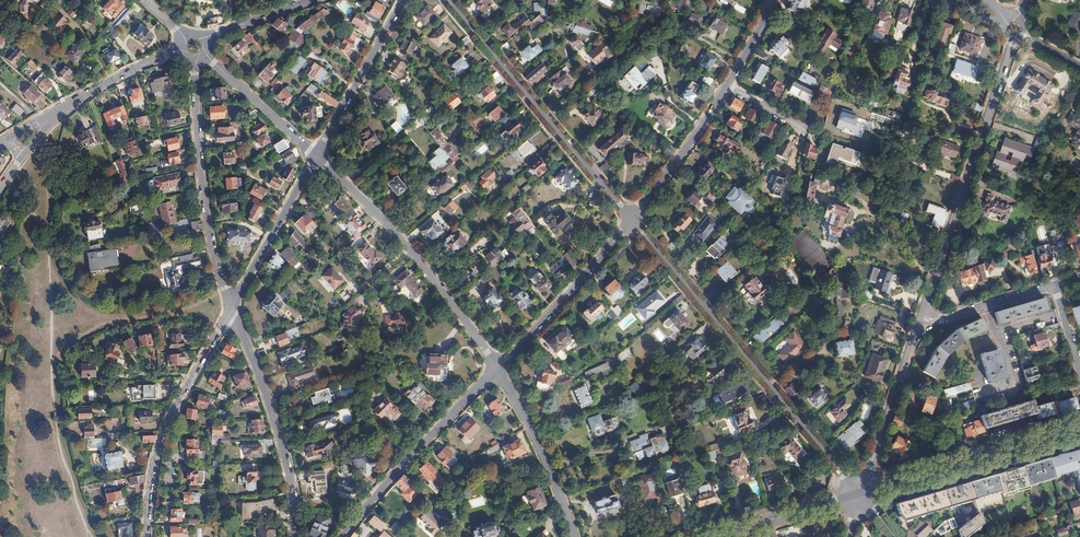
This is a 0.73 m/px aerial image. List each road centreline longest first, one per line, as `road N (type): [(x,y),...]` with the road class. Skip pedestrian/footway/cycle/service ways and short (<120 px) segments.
road 1 (residential): [(859,493),(631,220)]
road 2 (residential): [(918,319),(1012,41)]
road 3 (residential): [(631,220),(447,0)]
road 4 (residential): [(192,62),(199,171),(231,307)]
road 5 (residential): [(231,307),(275,421),(293,494),(294,536)]
road 6 (primary): [(1079,427),(859,493)]
road 7 (residential): [(341,536),(497,369)]
road 8 (residential): [(497,369),(631,220)]
road 9 (residential): [(497,369),(575,536)]
road 10 (residential): [(859,493),(918,319)]
road 11 (residential): [(403,0),(317,156)]
road 12 (residential): [(317,156),(231,307)]
road 13 (residential): [(317,156),(436,280)]
road 14 (residential): [(631,220),(728,85)]
road 15 (residential): [(191,378),(153,469),(146,536)]
road 16 (primary): [(859,493),(711,536)]
road 17 (residential): [(207,55),(317,156)]
road 18 (residential): [(918,319),(1055,285)]
road 19 (residential): [(178,49),(64,107)]

